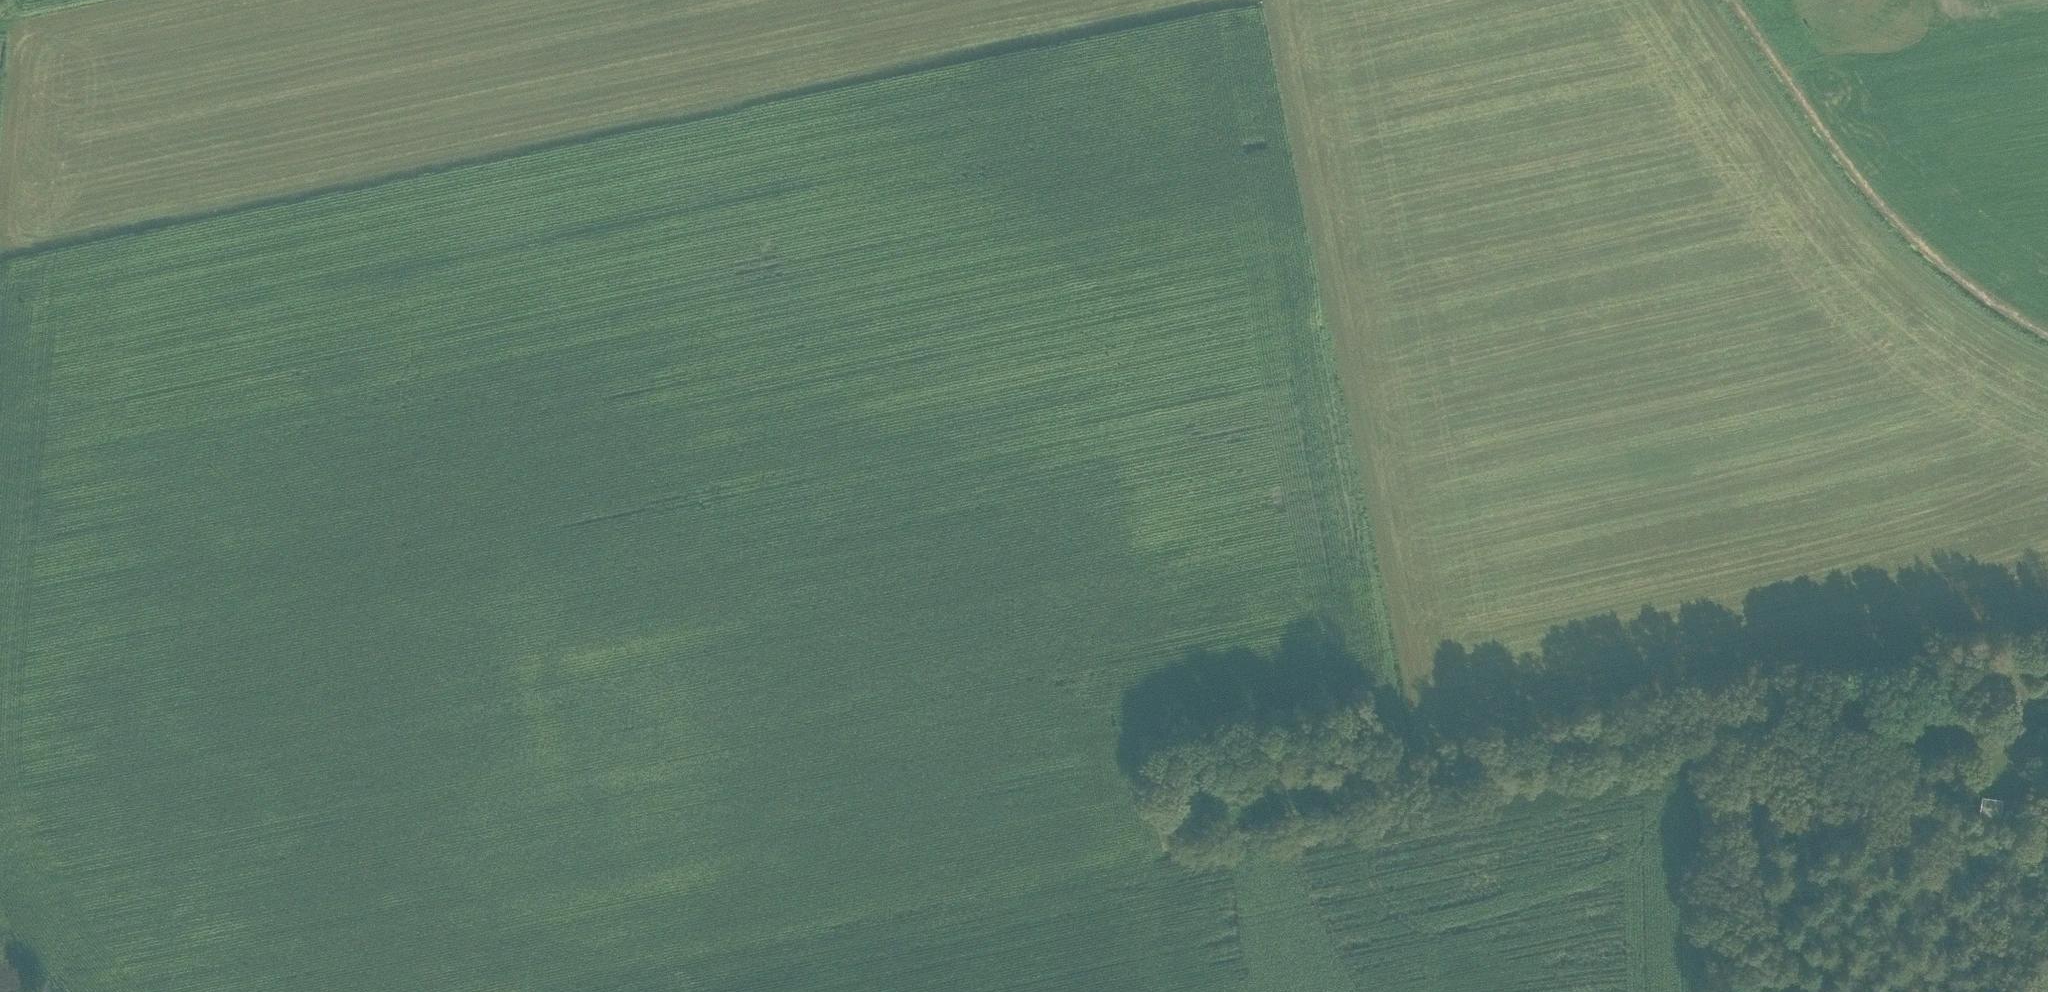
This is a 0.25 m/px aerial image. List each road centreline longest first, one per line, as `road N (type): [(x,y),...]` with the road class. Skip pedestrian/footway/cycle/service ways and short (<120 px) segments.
road 1 (track): [(2047,908),(1764,738),(1711,725),(1296,776),(1186,799)]
road 2 (track): [(1970,991),(1971,913),(1995,871)]

